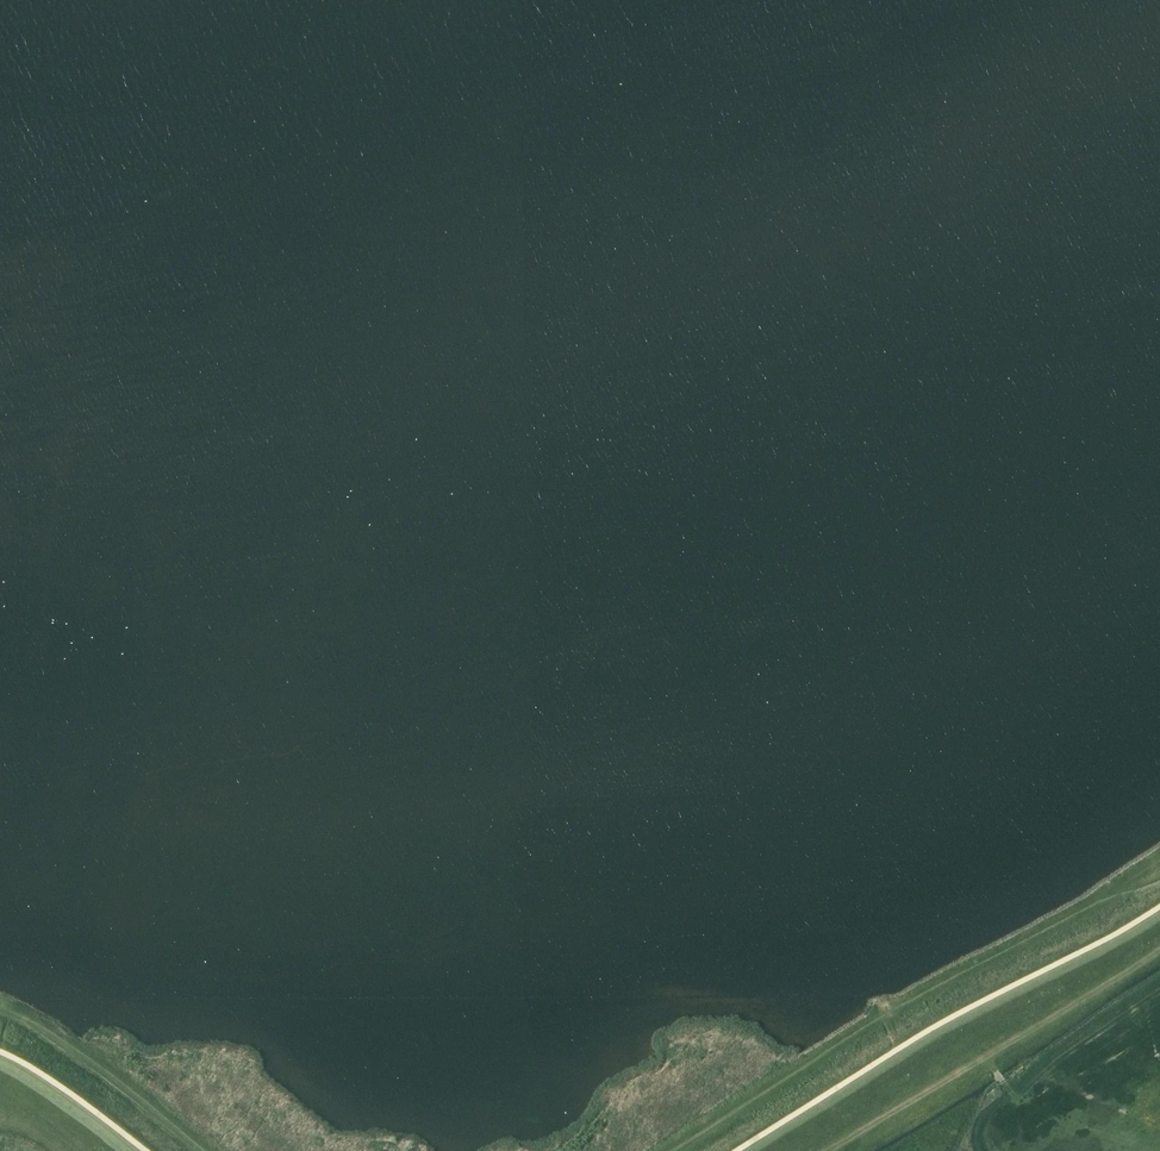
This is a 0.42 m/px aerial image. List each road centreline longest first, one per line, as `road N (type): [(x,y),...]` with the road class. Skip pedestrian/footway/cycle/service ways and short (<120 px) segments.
road 1 (track): [(675,1150),(909,1002),(1159,882)]
road 2 (track): [(1159,951),(825,1150)]
road 3 (track): [(0,1018),(75,1054),(195,1150)]

